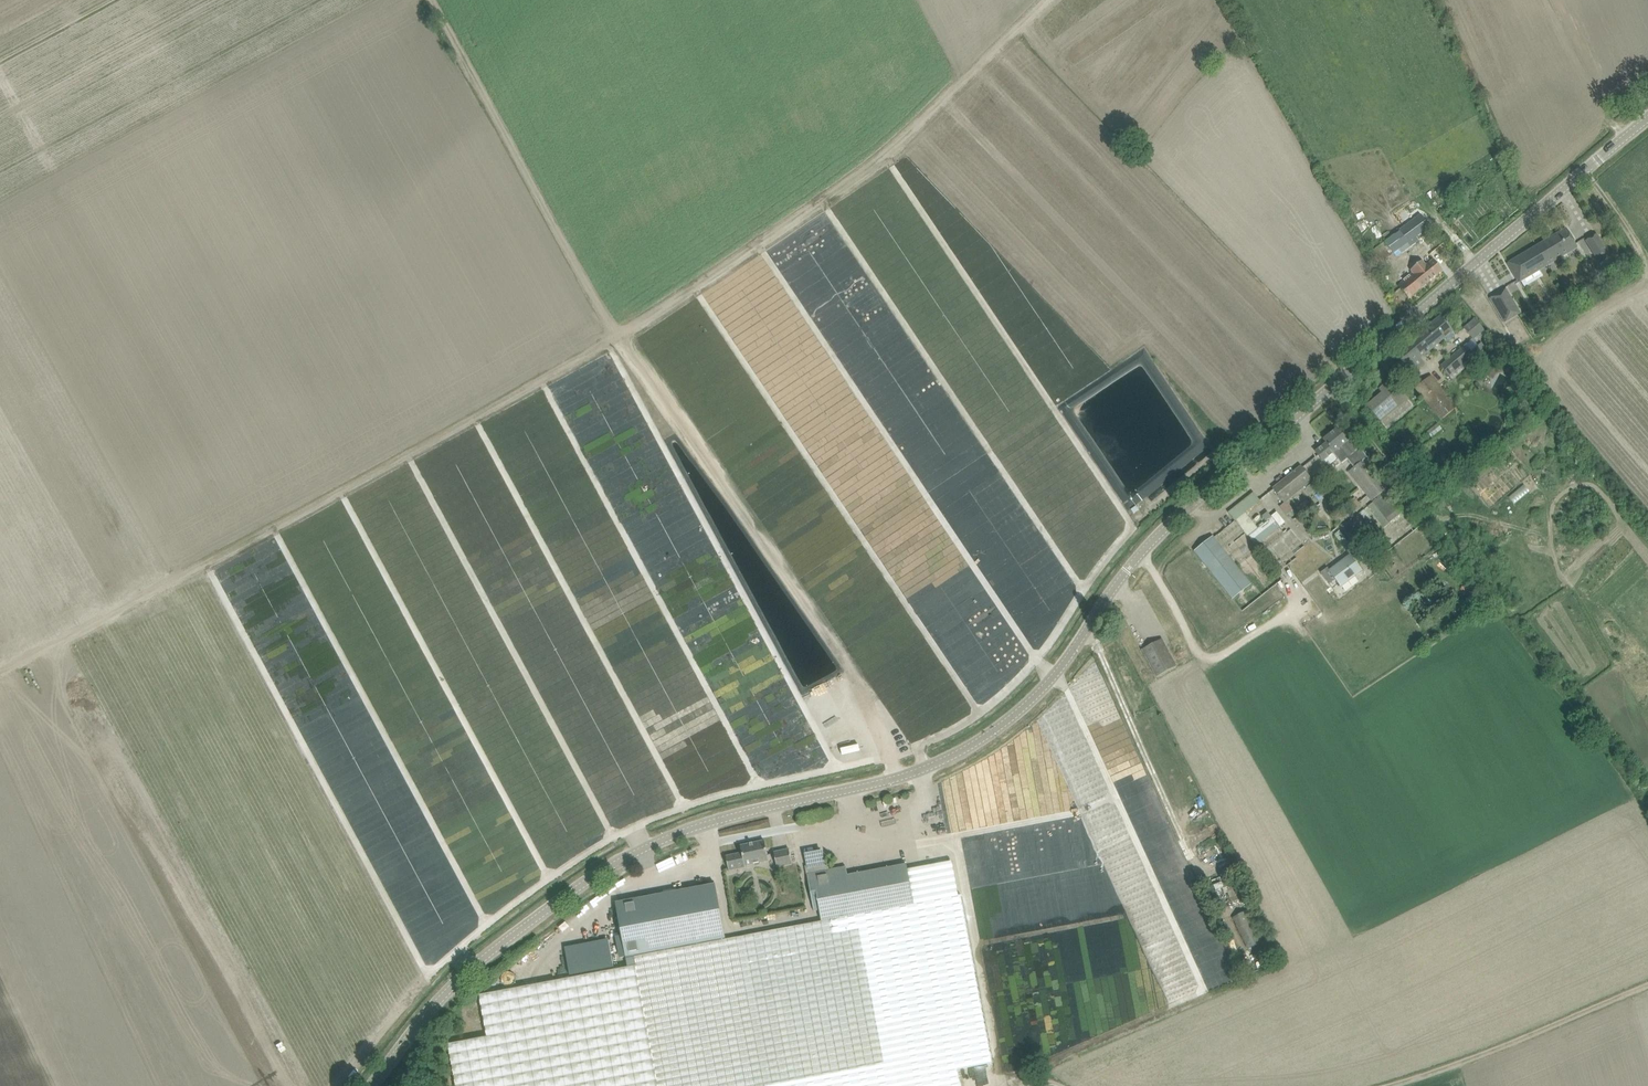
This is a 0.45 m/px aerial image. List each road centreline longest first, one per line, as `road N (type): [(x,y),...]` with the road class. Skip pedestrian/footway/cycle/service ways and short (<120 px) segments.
road 1 (tertiary): [(370,1085),(470,970),(632,853),(720,819),(900,777),(1008,720),(1052,677),(1126,571),(1171,523),(1647,118)]
road 2 (track): [(0,672),(502,405),(620,334)]
road 3 (track): [(620,334),(796,223),(1048,0)]
road 4 (track): [(620,334),(696,418),(766,522),(900,777)]
road 5 (track): [(425,0),(620,334)]
road 6 (track): [(1382,1085),(1647,983)]

